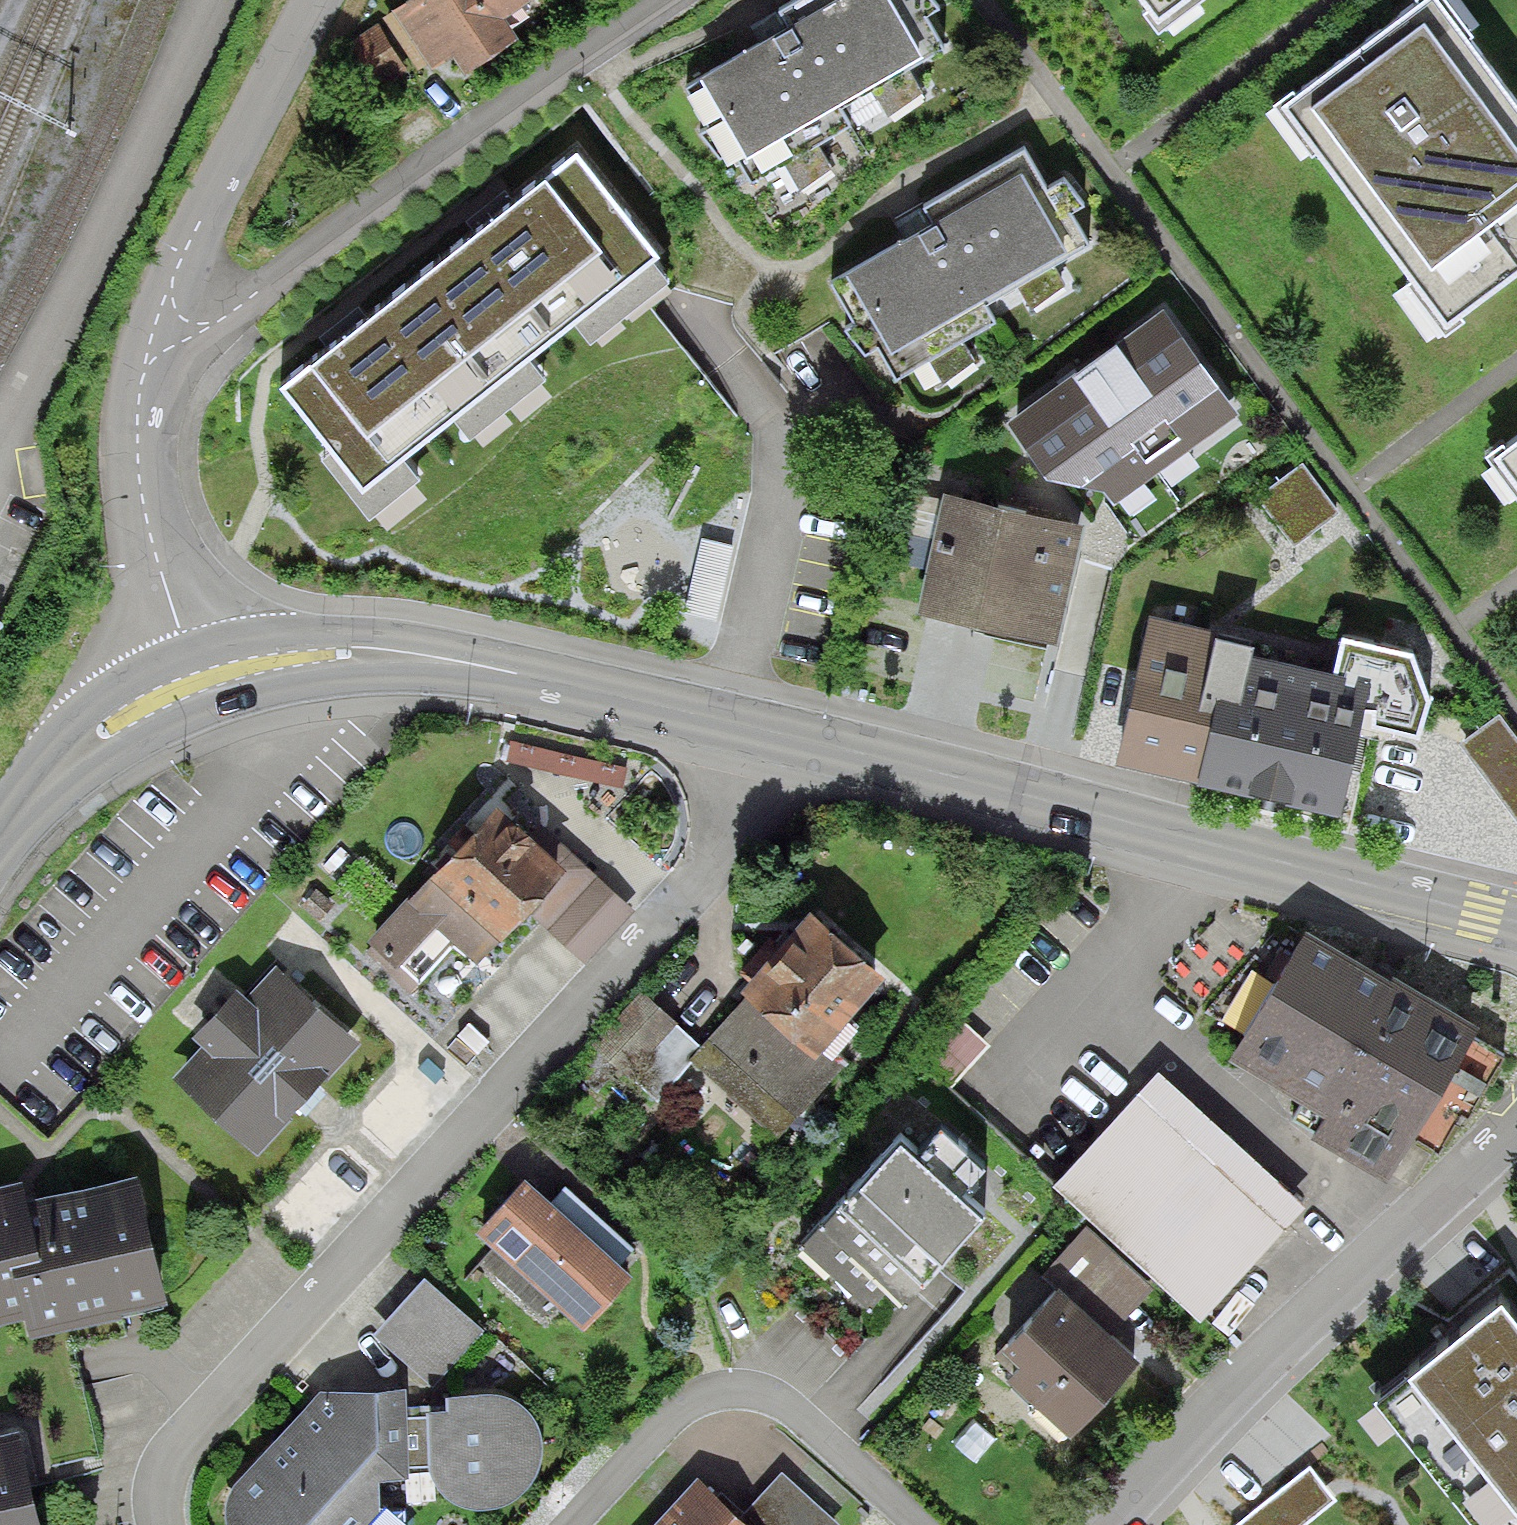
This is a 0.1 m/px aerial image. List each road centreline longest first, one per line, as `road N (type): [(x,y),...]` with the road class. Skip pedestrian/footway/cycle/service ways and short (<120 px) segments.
road 1 (residential): [(736,723),(729,796),(701,870),(151,1467),(149,1524)]
road 2 (unclassified): [(736,723),(1516,921)]
road 3 (residential): [(154,328),(214,326),(674,0)]
road 4 (residential): [(1115,1524),(1516,1132)]
road 5 (unclassified): [(199,682),(314,656),(396,656),(736,723)]
road 6 (residential): [(576,1524),(680,1418),(720,1398),(778,1409),(815,1428),(922,1524)]
road 7 (residential): [(154,328),(139,394),(145,521),(199,682)]
road 8 (residential): [(312,0),(154,328)]
road 9 (unclassified): [(0,837),(81,747),(199,682)]

